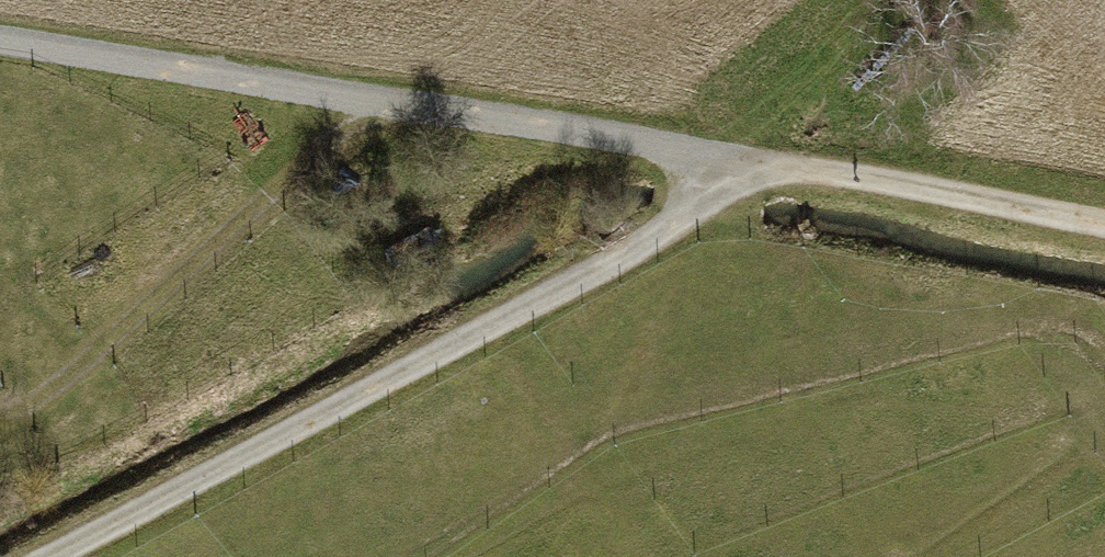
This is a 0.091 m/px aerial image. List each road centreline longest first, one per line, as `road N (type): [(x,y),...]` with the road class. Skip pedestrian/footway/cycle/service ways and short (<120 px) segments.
road 1 (track): [(0,41),(726,155),(1104,229)]
road 2 (track): [(58,556),(701,219),(726,155)]

